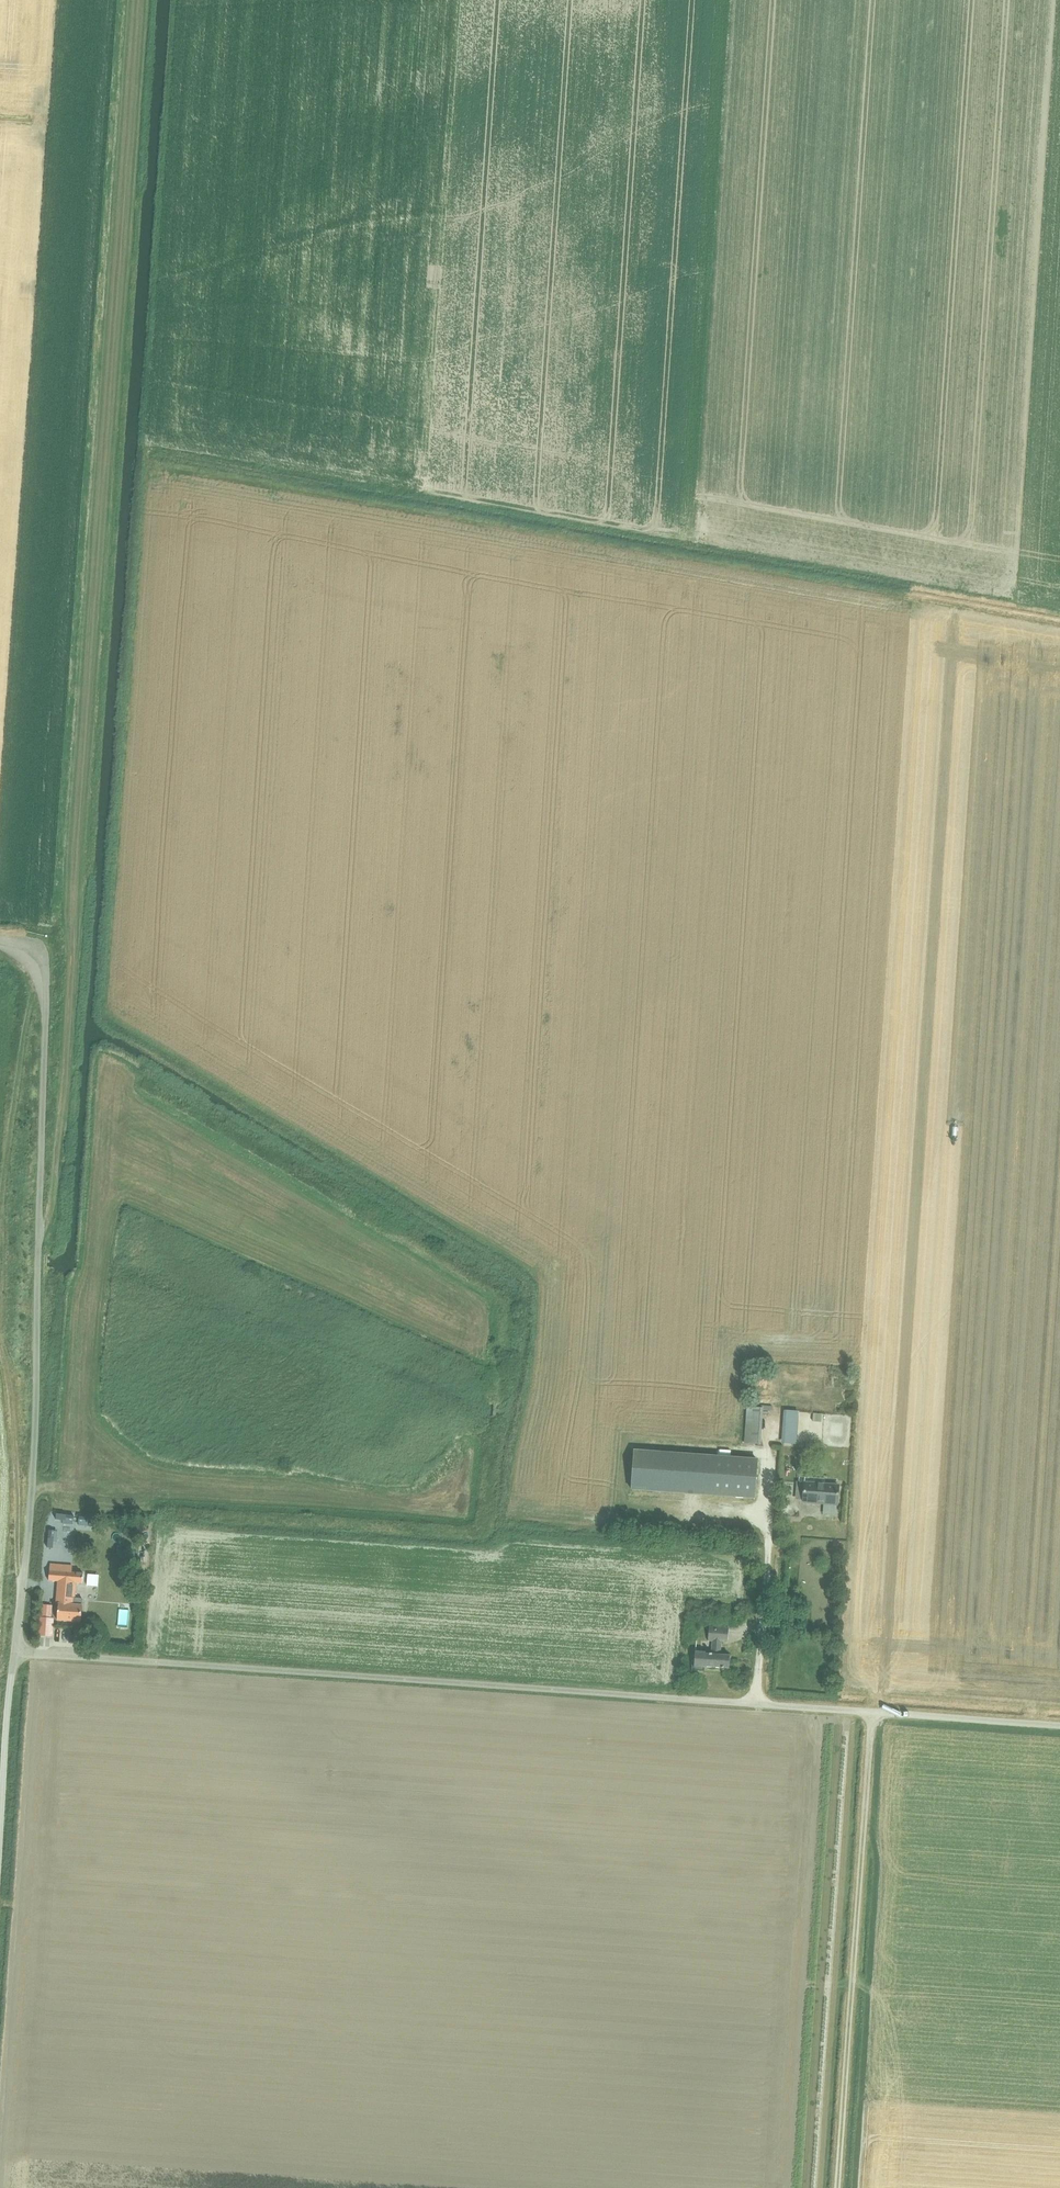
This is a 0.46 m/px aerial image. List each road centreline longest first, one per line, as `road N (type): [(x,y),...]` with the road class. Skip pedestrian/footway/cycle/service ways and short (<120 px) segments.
road 1 (unclassified): [(1059,1726),(15,1654)]
road 2 (unclassified): [(15,1654),(32,1496),(45,972),(34,953),(0,943)]
road 3 (track): [(836,2187),(873,1713)]
road 4 (unclassified): [(0,1856),(15,1654)]

